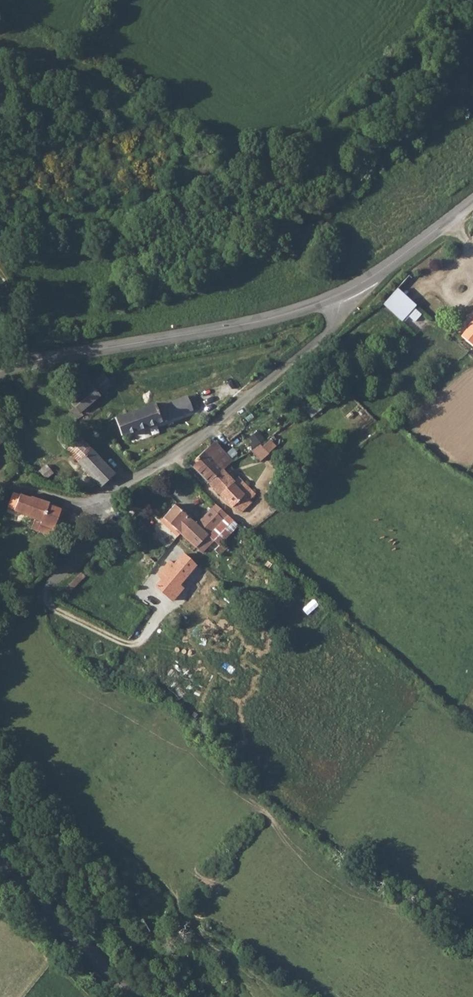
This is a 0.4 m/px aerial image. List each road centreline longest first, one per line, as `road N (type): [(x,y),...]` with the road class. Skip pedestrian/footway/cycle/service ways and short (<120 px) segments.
road 1 (tertiary): [(342,294),(243,325),(0,372)]
road 2 (unclassified): [(91,509),(303,353),(334,325),(342,294)]
road 3 (tertiary): [(0,861),(132,996)]
road 4 (tertiary): [(472,201),(342,294)]

